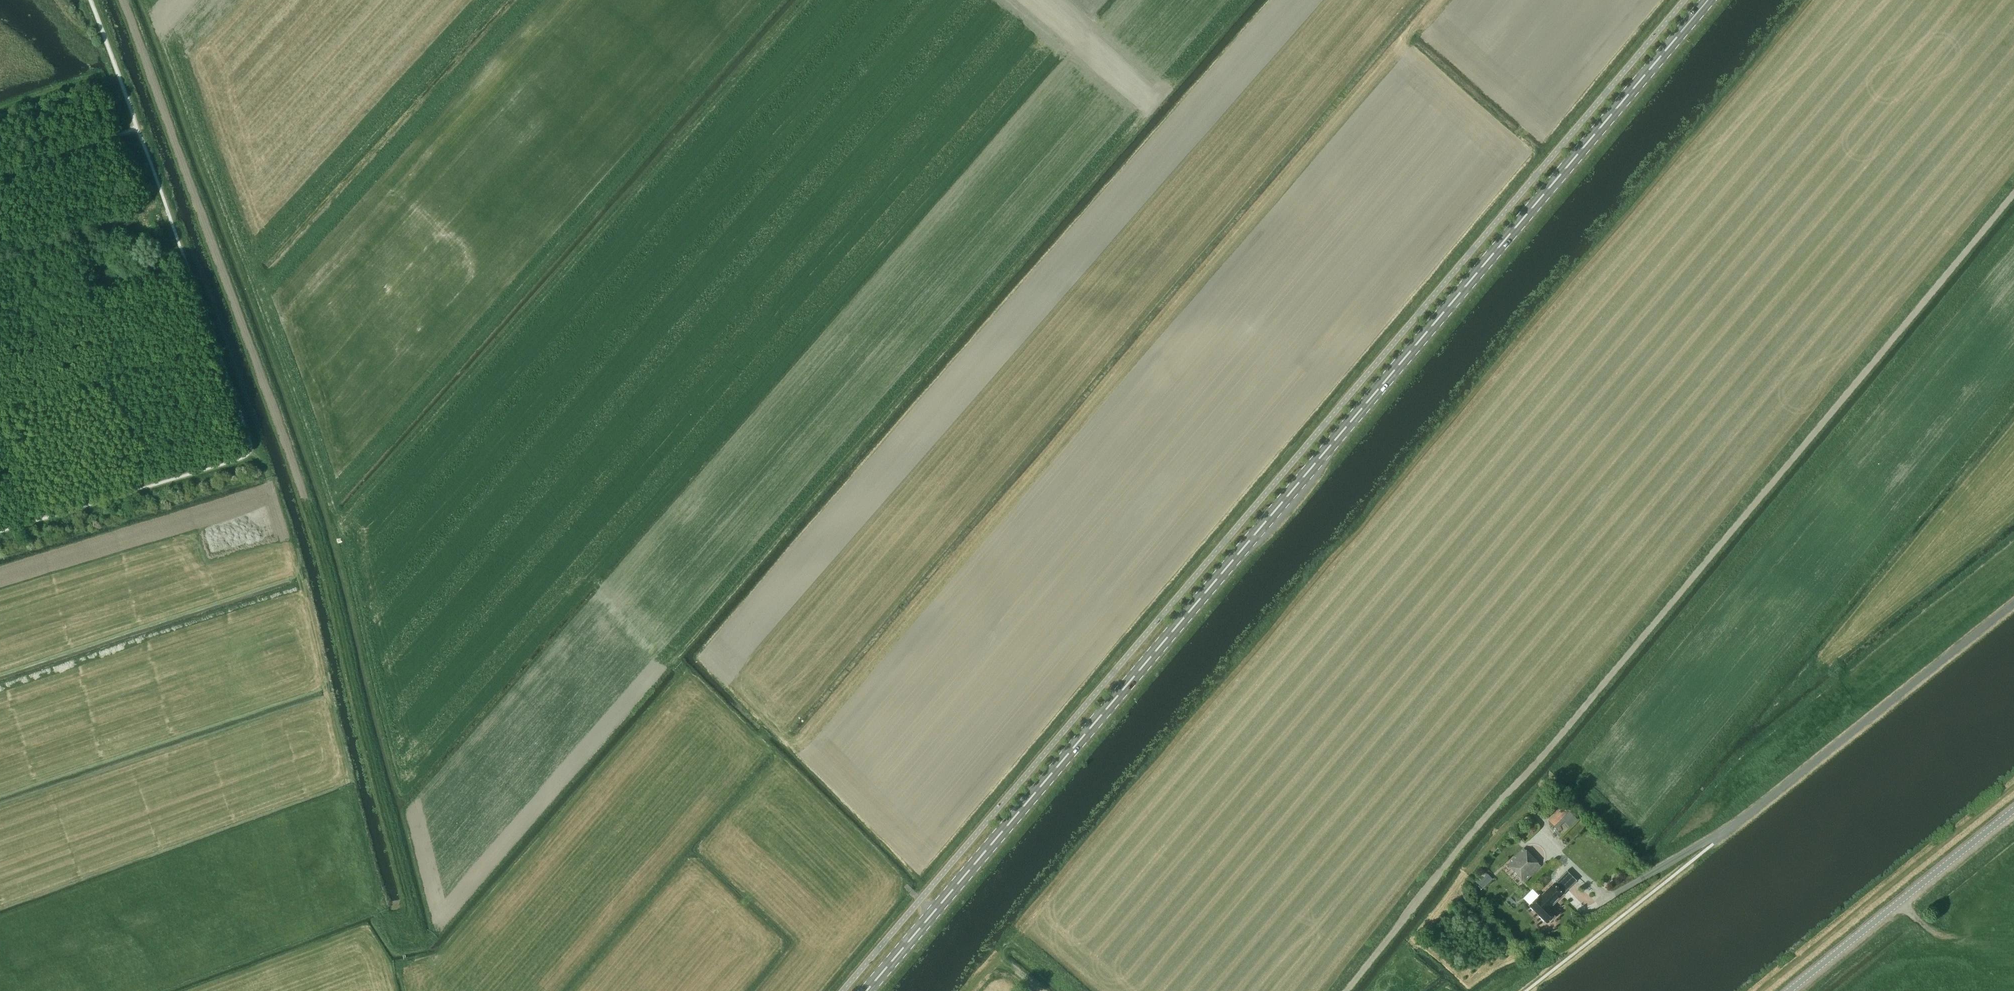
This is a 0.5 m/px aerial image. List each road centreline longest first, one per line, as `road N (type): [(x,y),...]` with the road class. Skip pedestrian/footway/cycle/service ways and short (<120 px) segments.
road 1 (primary): [(866,990),(1708,0)]
road 2 (tertiary): [(1786,990),(2013,810)]

